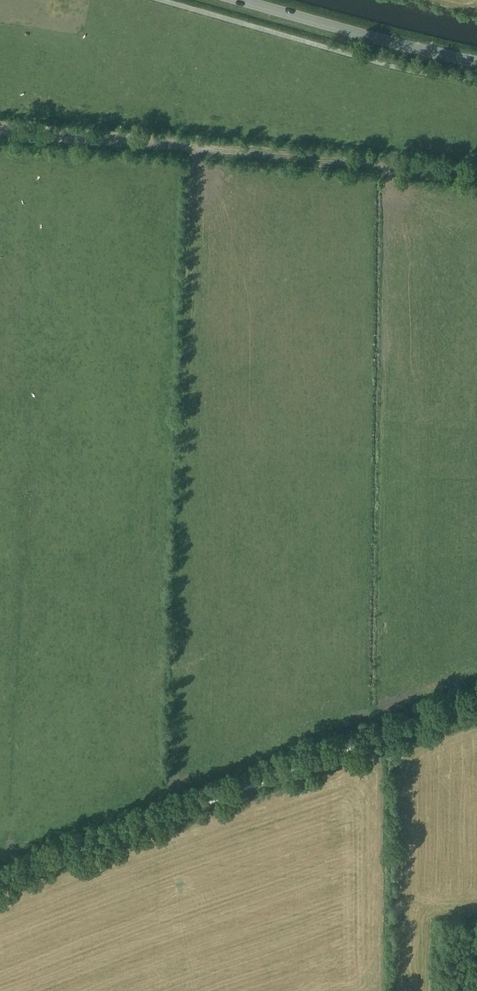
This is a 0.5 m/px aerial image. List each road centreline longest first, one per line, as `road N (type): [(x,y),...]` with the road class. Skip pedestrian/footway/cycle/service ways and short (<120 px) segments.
road 1 (track): [(0,874),(476,694)]
road 2 (secondary): [(476,62),(235,0)]

